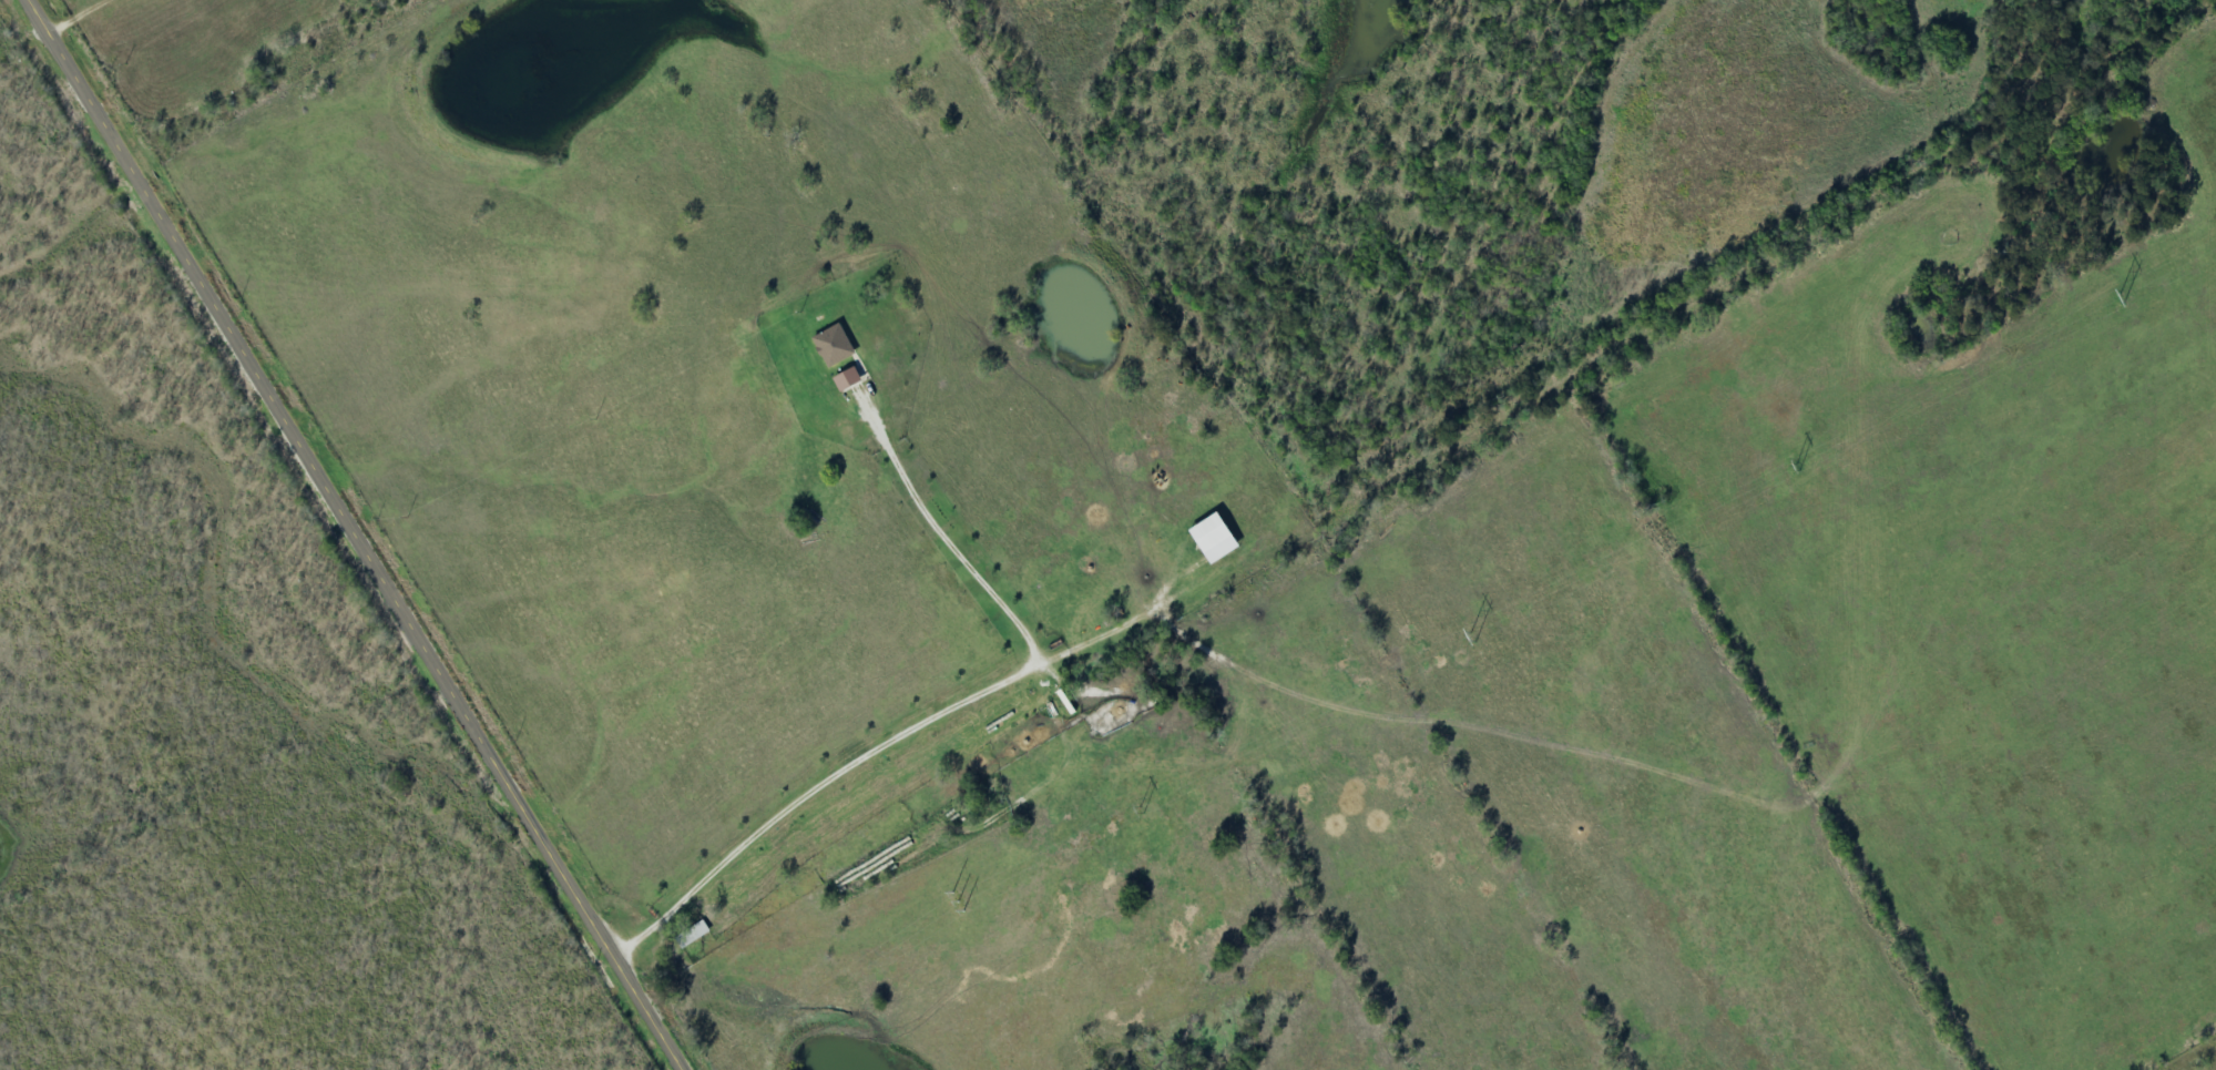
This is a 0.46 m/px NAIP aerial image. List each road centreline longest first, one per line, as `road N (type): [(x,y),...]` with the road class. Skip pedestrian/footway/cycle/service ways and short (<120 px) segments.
road 1 (secondary): [(682,1069),(23,0)]

